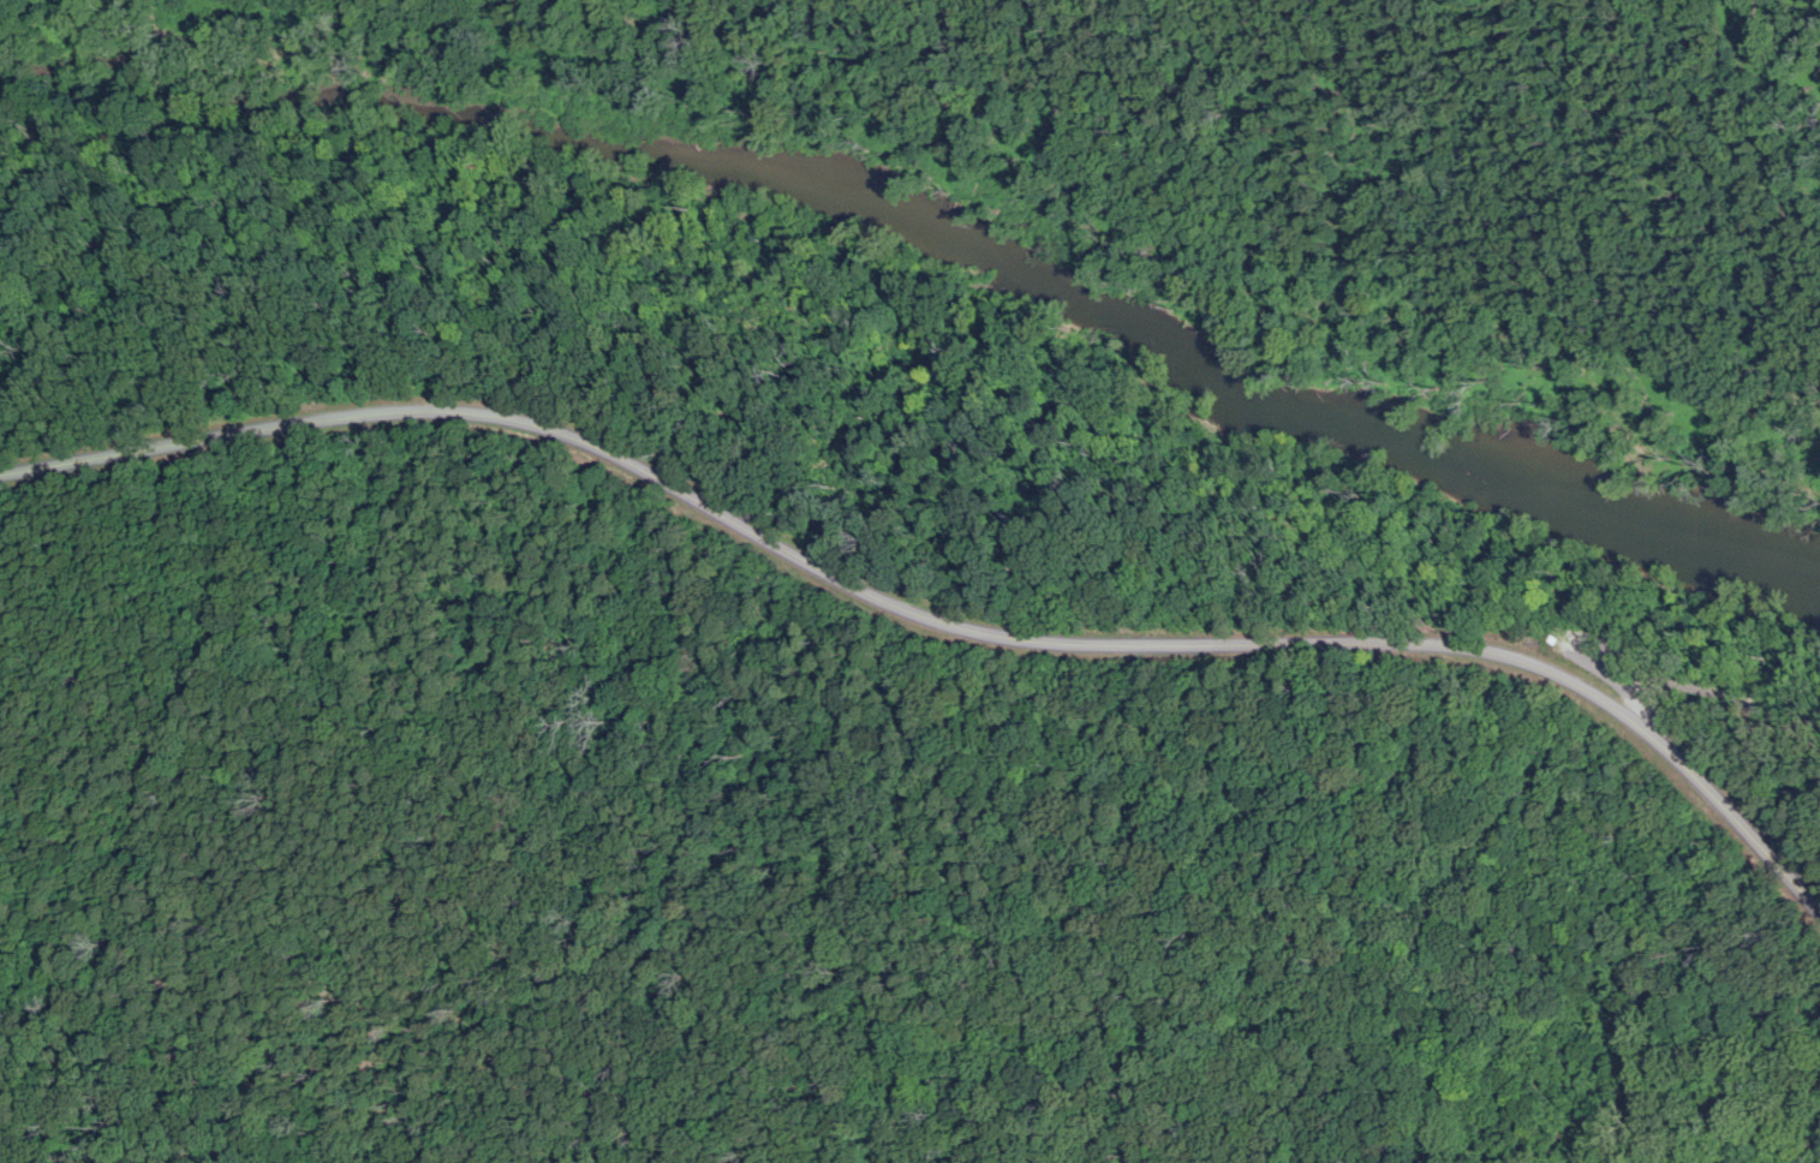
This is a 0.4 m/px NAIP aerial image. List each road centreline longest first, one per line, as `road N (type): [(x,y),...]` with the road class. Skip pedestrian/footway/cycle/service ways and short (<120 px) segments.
road 1 (tertiary): [(1819,915),(1624,715),(1521,660),(1403,643),(1141,646),(1003,637),(887,601),(601,448),(488,416),(350,416),(0,475)]

